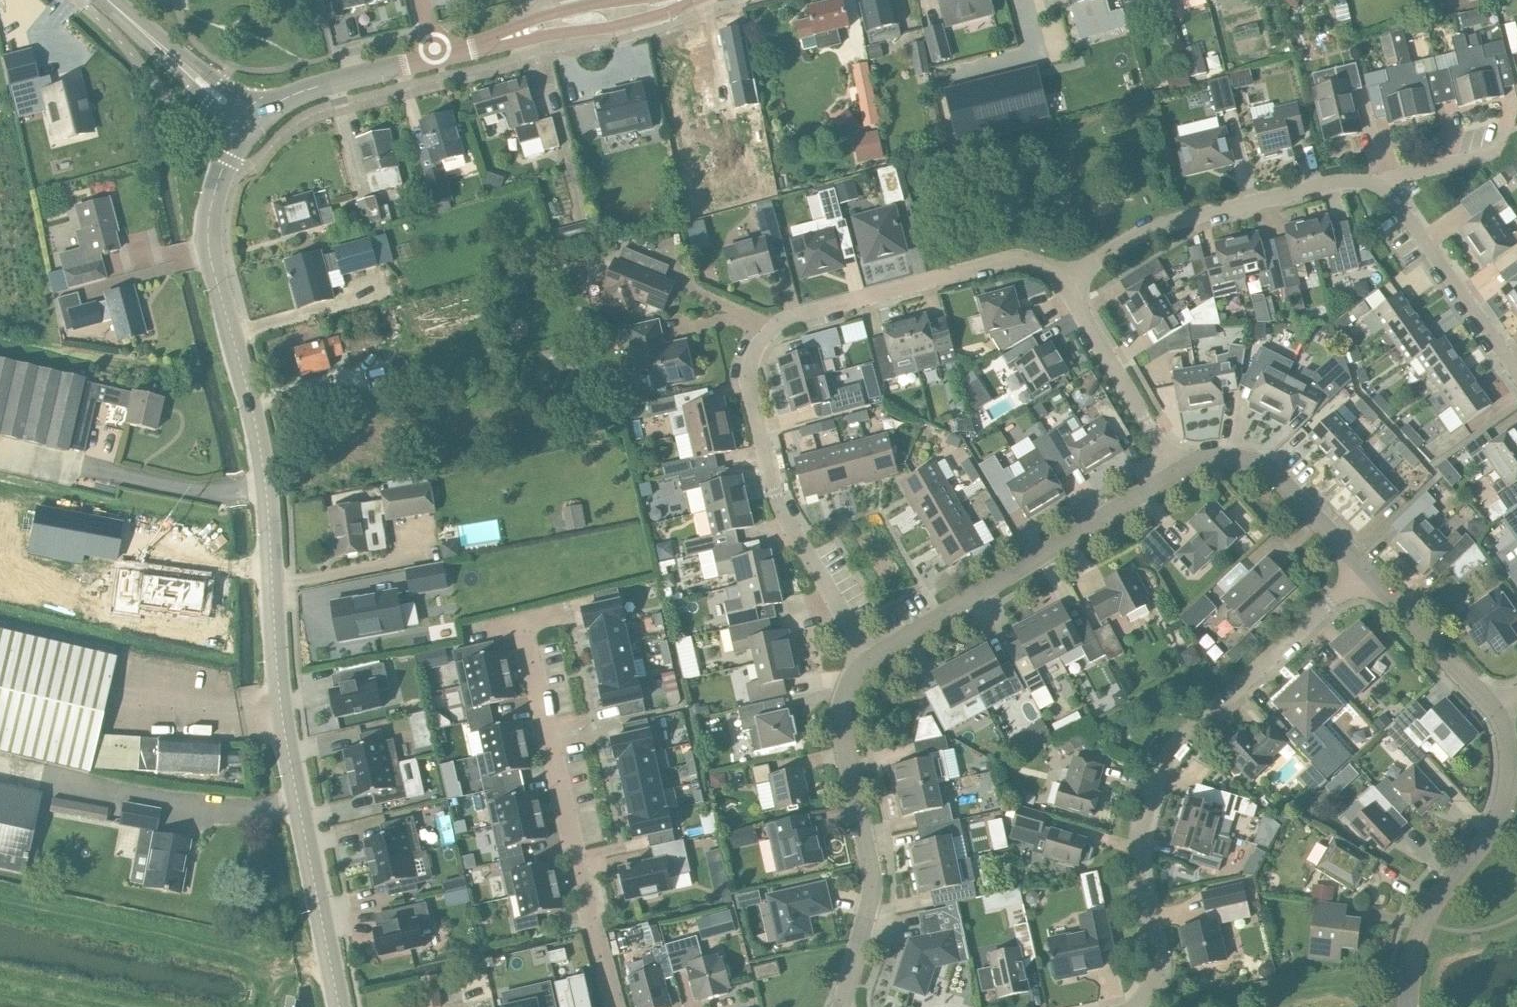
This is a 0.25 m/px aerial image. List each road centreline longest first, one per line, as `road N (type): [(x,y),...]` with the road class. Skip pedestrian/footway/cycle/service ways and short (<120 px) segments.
road 1 (tertiary): [(338,1006),(283,726),(253,402),(209,236),(210,201),(227,159),(255,124)]
road 2 (residential): [(1063,279),(1040,263),(1007,258),(784,318),(765,333),(751,376),(775,490),(870,660)]
road 3 (residential): [(1131,1006),(1157,984),(1137,852),(1160,765),(1194,725),(1366,569)]
road 4 (residential): [(525,625),(611,1006)]
road 5 (residential): [(842,1006),(872,887),(840,724),(845,692),(870,660)]
road 6 (residential): [(870,660),(1177,471)]
road 7 (residential): [(1063,279),(1161,225),(1336,183),(1380,189)]
road 8 (residential): [(1498,709),(1509,755),(1504,802),(1425,924),(1414,1006)]
road 9 (residential): [(1177,471),(1210,460),(1269,468),(1366,569)]
road 10 (residential): [(1380,189),(1403,207),(1516,372)]
road 11 (residential): [(1177,471),(1063,279)]
road 12 (tertiary): [(481,46),(628,25),(695,0)]
road 13 (tertiary): [(255,124),(287,99),(437,57)]
road 14 (residential): [(1366,569),(1498,709)]
road 15 (tertiary): [(255,124),(108,0)]
road 16 (residential): [(1380,189),(1397,177),(1490,156),(1503,132),(1516,129)]
road 17 (tertiary): [(621,0),(546,14),(481,46)]

